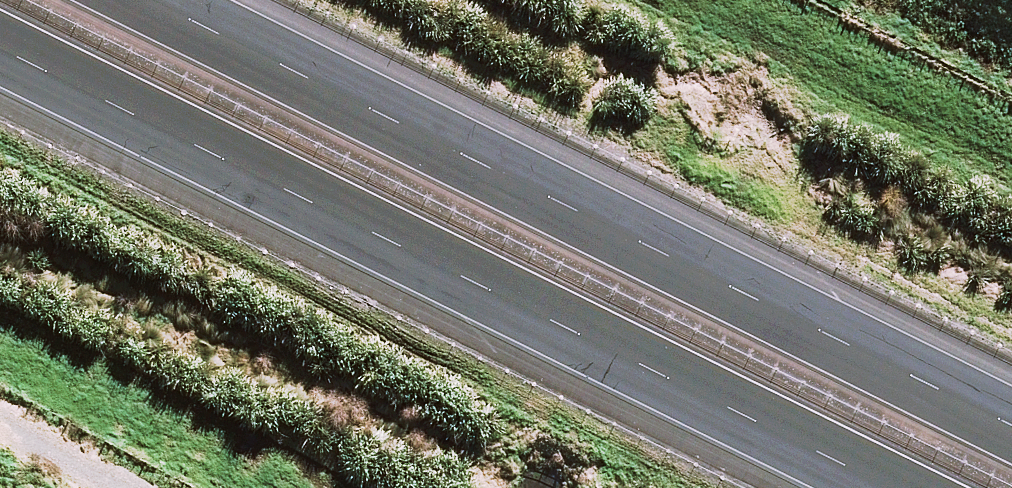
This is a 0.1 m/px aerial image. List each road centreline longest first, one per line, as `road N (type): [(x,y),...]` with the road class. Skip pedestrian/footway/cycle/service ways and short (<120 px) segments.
road 1 (motorway): [(922,487),(0,28)]
road 2 (motorway): [(154,0),(1011,424)]

